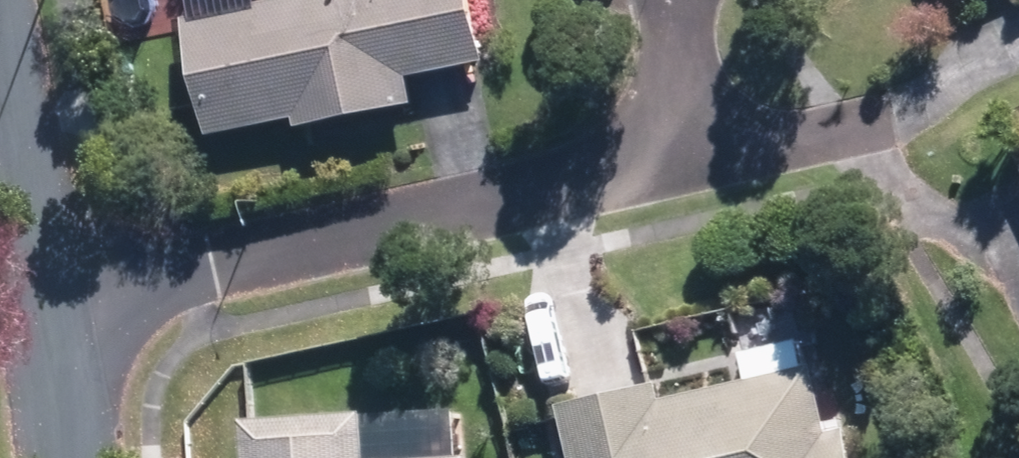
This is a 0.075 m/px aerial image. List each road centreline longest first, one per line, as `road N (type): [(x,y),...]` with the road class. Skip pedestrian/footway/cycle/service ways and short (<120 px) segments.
road 1 (residential): [(682,162),(57,302)]
road 2 (residential): [(57,302),(16,85)]
road 3 (residential): [(878,119),(682,162)]
road 4 (residential): [(649,0),(682,162)]
road 5 (residential): [(67,457),(57,302)]

